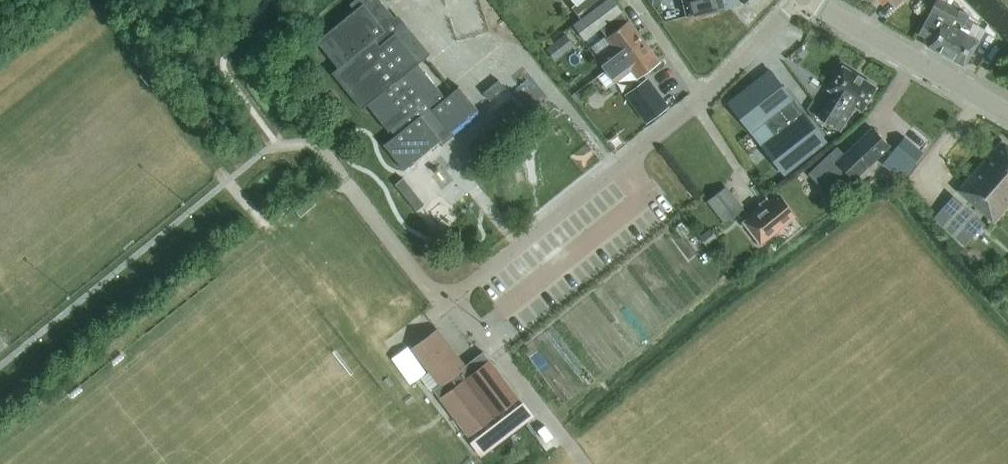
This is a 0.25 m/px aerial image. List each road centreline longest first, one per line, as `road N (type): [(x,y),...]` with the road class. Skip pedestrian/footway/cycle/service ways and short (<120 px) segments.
road 1 (residential): [(350,187),(434,292),(462,292),(710,95),(800,0)]
road 2 (tertiary): [(1007,113),(808,0)]

